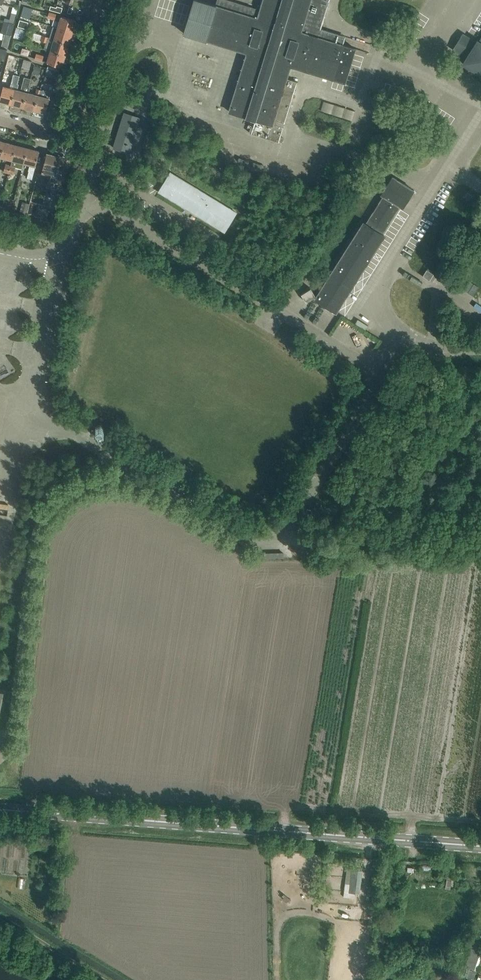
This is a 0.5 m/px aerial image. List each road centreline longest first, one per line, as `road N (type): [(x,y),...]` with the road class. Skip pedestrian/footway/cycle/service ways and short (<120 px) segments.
road 1 (unclassified): [(480,846),(0,809)]
road 2 (residential): [(63,128),(102,0)]

